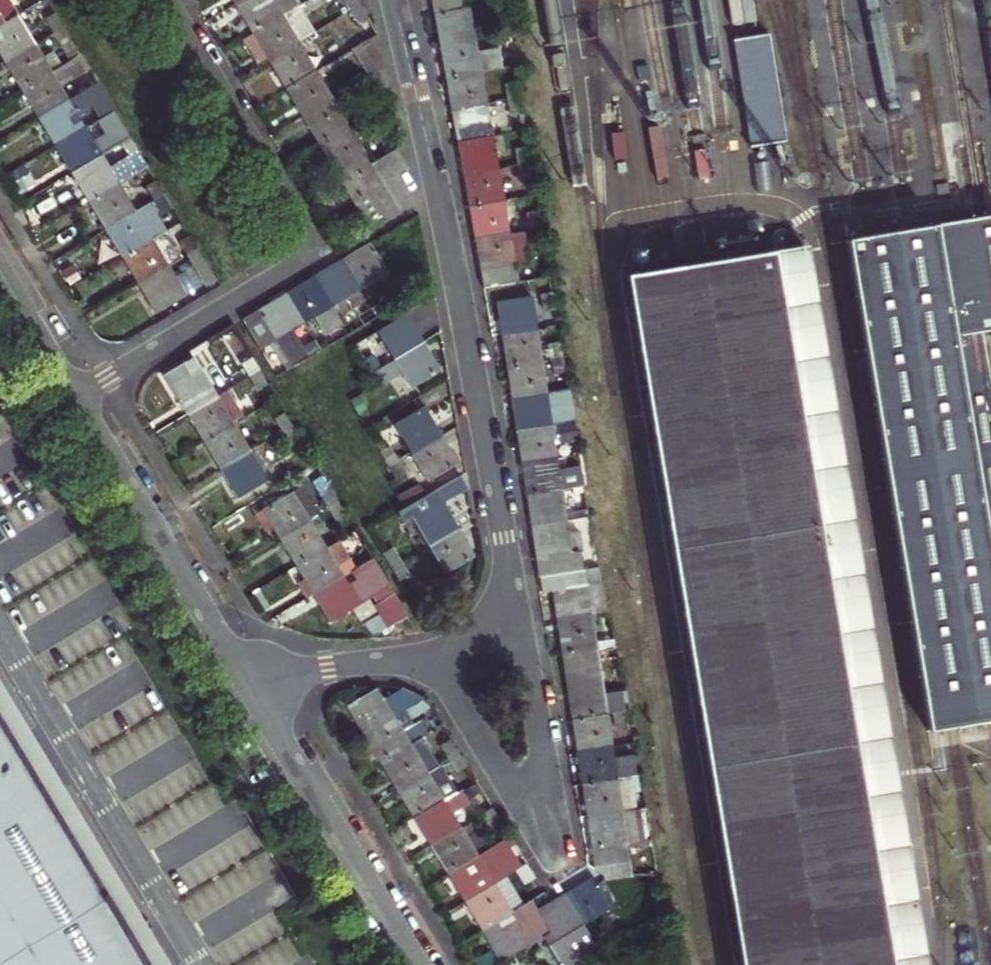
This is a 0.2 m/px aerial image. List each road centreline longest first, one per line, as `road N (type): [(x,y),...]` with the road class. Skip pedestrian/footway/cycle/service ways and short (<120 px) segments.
road 1 (residential): [(393,0),(516,602)]
road 2 (residential): [(169,0),(301,221),(306,243),(291,267),(70,401)]
road 3 (residential): [(516,602),(560,822),(536,838),(436,654)]
road 4 (residential): [(70,401),(238,685)]
road 5 (residential): [(238,685),(406,964)]
road 6 (residential): [(436,654),(238,685)]
road 7 (residential): [(0,283),(70,401)]

